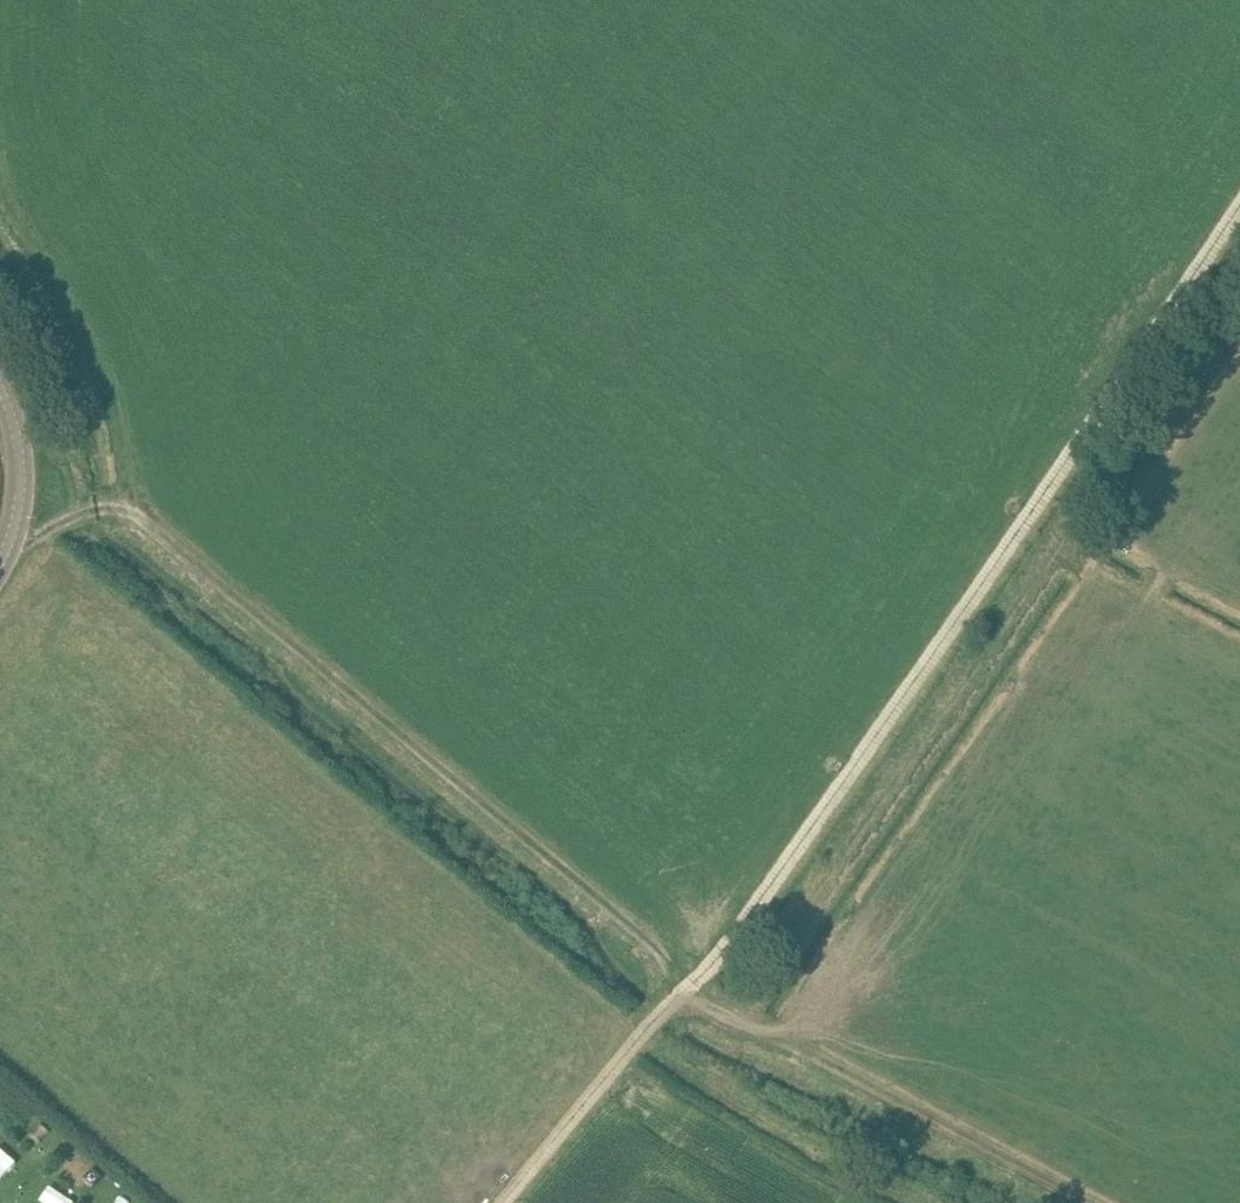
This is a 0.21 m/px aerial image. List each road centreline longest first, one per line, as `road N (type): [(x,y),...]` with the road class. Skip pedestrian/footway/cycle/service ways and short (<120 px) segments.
road 1 (track): [(1239,290),(731,1033)]
road 2 (track): [(104,525),(731,1033)]
road 3 (tertiary): [(0,567),(21,481),(0,388)]

